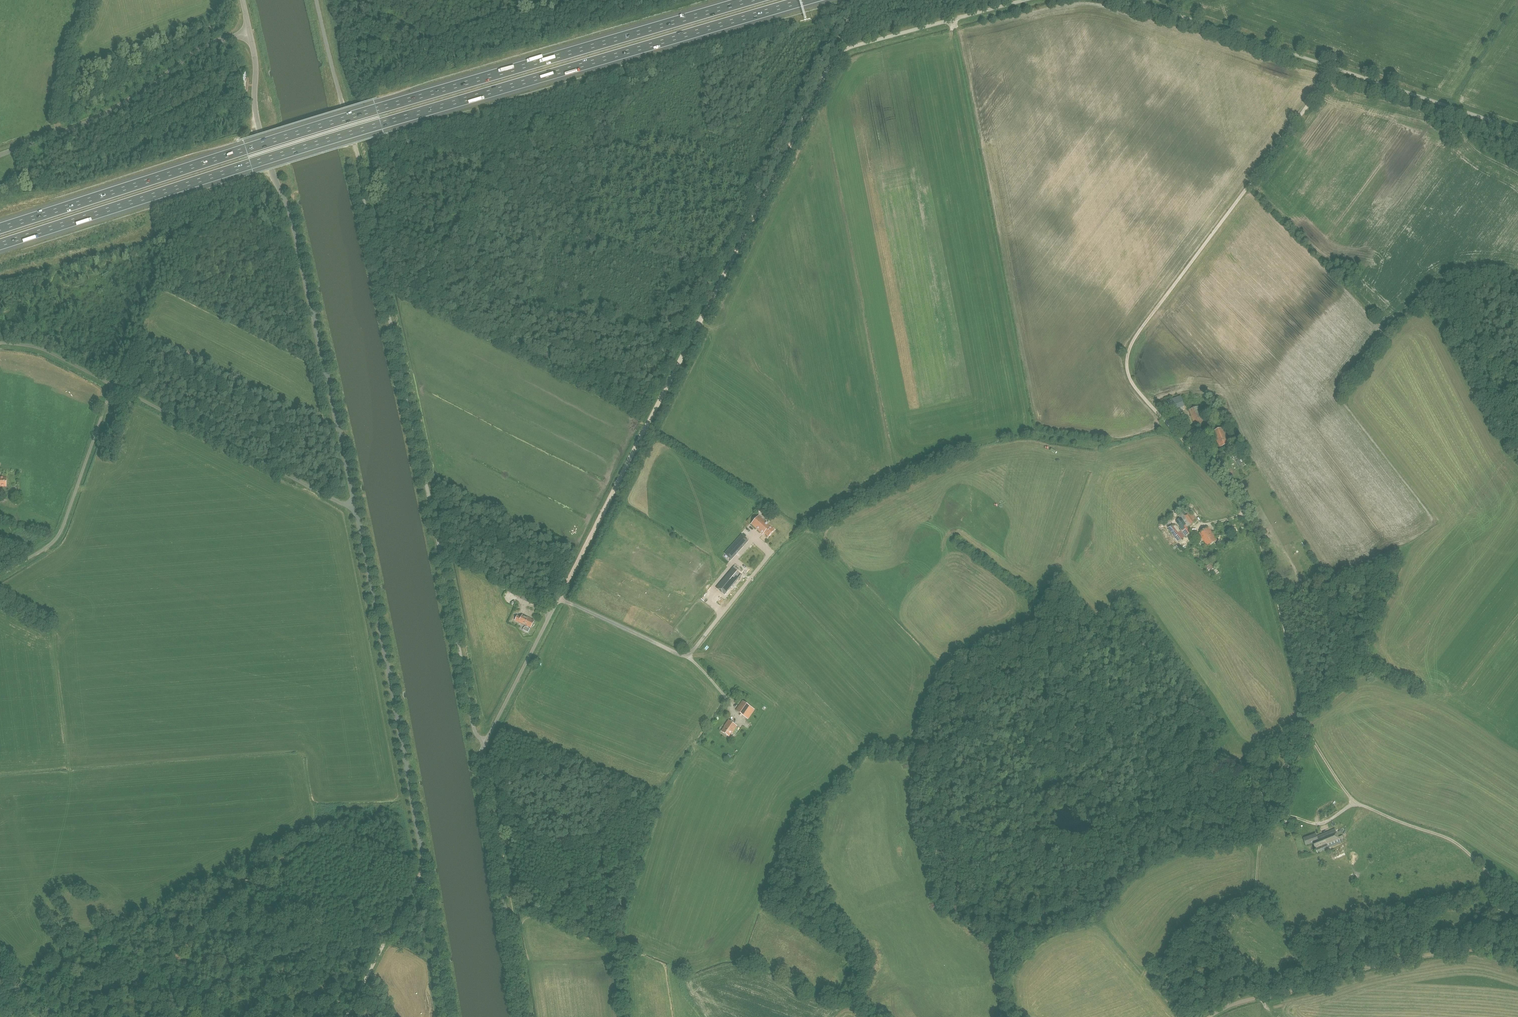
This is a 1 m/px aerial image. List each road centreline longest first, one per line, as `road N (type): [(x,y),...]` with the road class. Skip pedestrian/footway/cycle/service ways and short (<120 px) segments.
road 1 (motorway): [(0,245),(805,0)]
road 2 (motorway): [(750,0),(0,229)]
road 3 (unclassified): [(485,743),(473,726),(359,163),(317,0)]
road 4 (track): [(1336,67),(1129,350),(1136,388),(1246,512),(1201,526),(1179,544)]
road 5 (track): [(559,599),(840,53)]
road 6 (unclassified): [(448,1016),(356,506)]
road 7 (track): [(1246,512),(1311,733),(1346,792),(1456,843),(1517,900)]
road 8 (unclassified): [(356,506),(293,222),(255,108),(249,32)]
road 9 (unclassified): [(1517,130),(1133,0)]
road 10 (unclassified): [(1517,941),(1358,968),(1232,1003),(1208,1016)]
road 11 (unclassified): [(0,154),(85,124),(195,51),(249,32)]
road 12 (unclassified): [(522,1016),(480,762),(485,743)]
road 13 (unclassified): [(113,386),(356,506)]
road 14 (unclassified): [(0,575),(59,534),(113,386)]
road 15 (unclassified): [(1026,0),(840,53)]
road 16 (unclassified): [(485,743),(559,599)]
road 17 (track): [(346,1016),(415,885)]
road 18 (track): [(54,135),(73,48),(96,0)]
road 19 (unclassified): [(0,343),(44,350),(113,386)]

